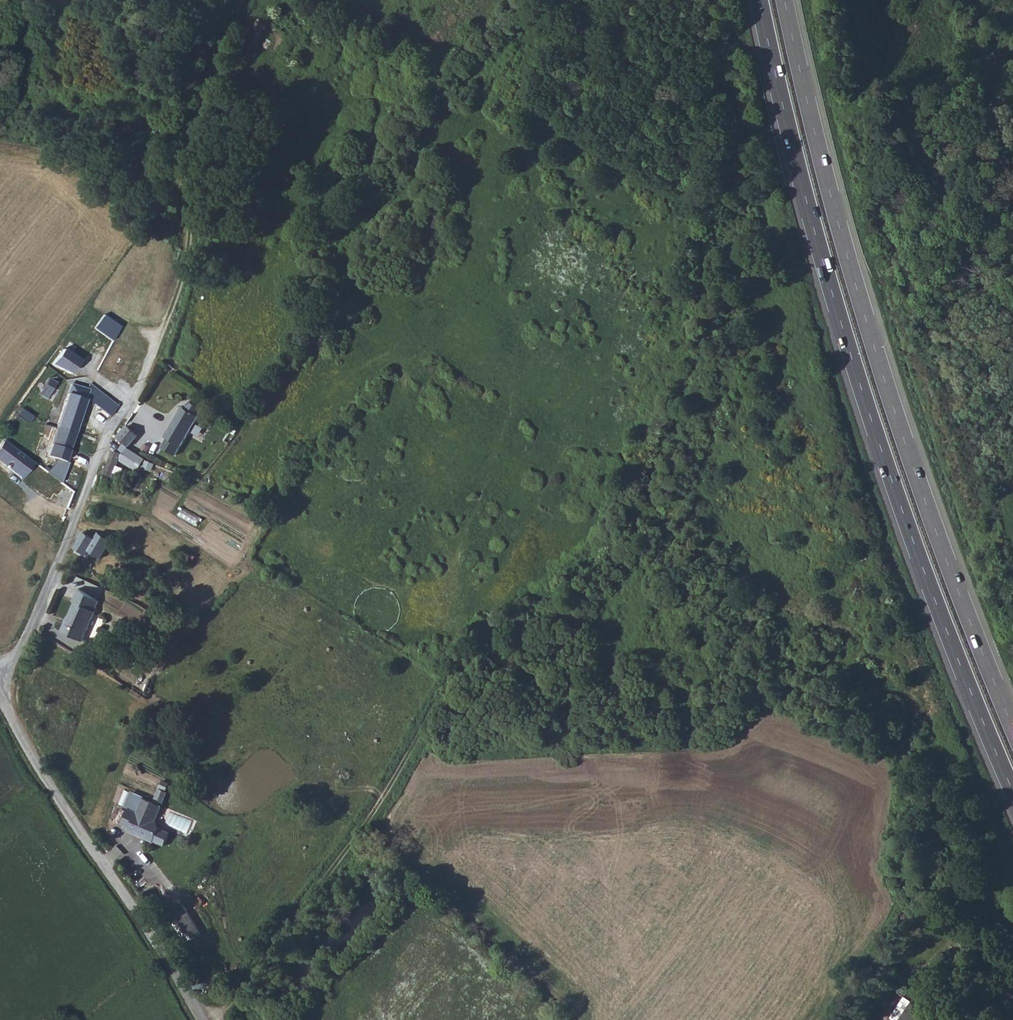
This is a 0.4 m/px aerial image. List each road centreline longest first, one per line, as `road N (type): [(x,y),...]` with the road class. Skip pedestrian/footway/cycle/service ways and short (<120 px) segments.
road 1 (trunk): [(760,0),(859,381),(923,569),(1012,790)]
road 2 (trunk): [(1012,727),(879,363),(785,0)]
road 3 (track): [(220,1019),(364,824),(462,671)]
road 4 (unclassified): [(0,682),(165,331)]
road 5 (unclassified): [(0,695),(199,1019)]
road 6 (track): [(165,331),(187,253),(198,119),(242,0)]

